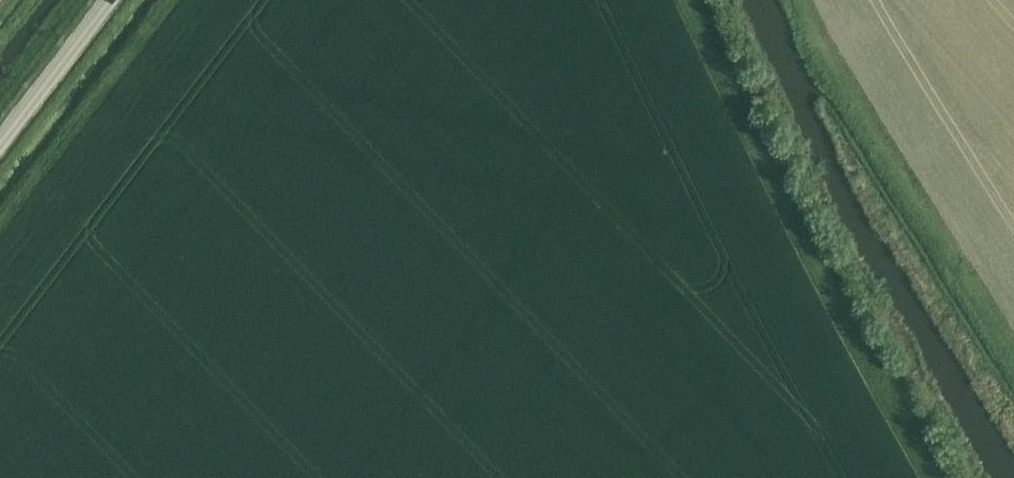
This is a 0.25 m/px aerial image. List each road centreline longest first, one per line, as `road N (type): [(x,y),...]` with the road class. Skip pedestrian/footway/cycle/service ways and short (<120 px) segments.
road 1 (unclassified): [(0,147),(112,0)]

